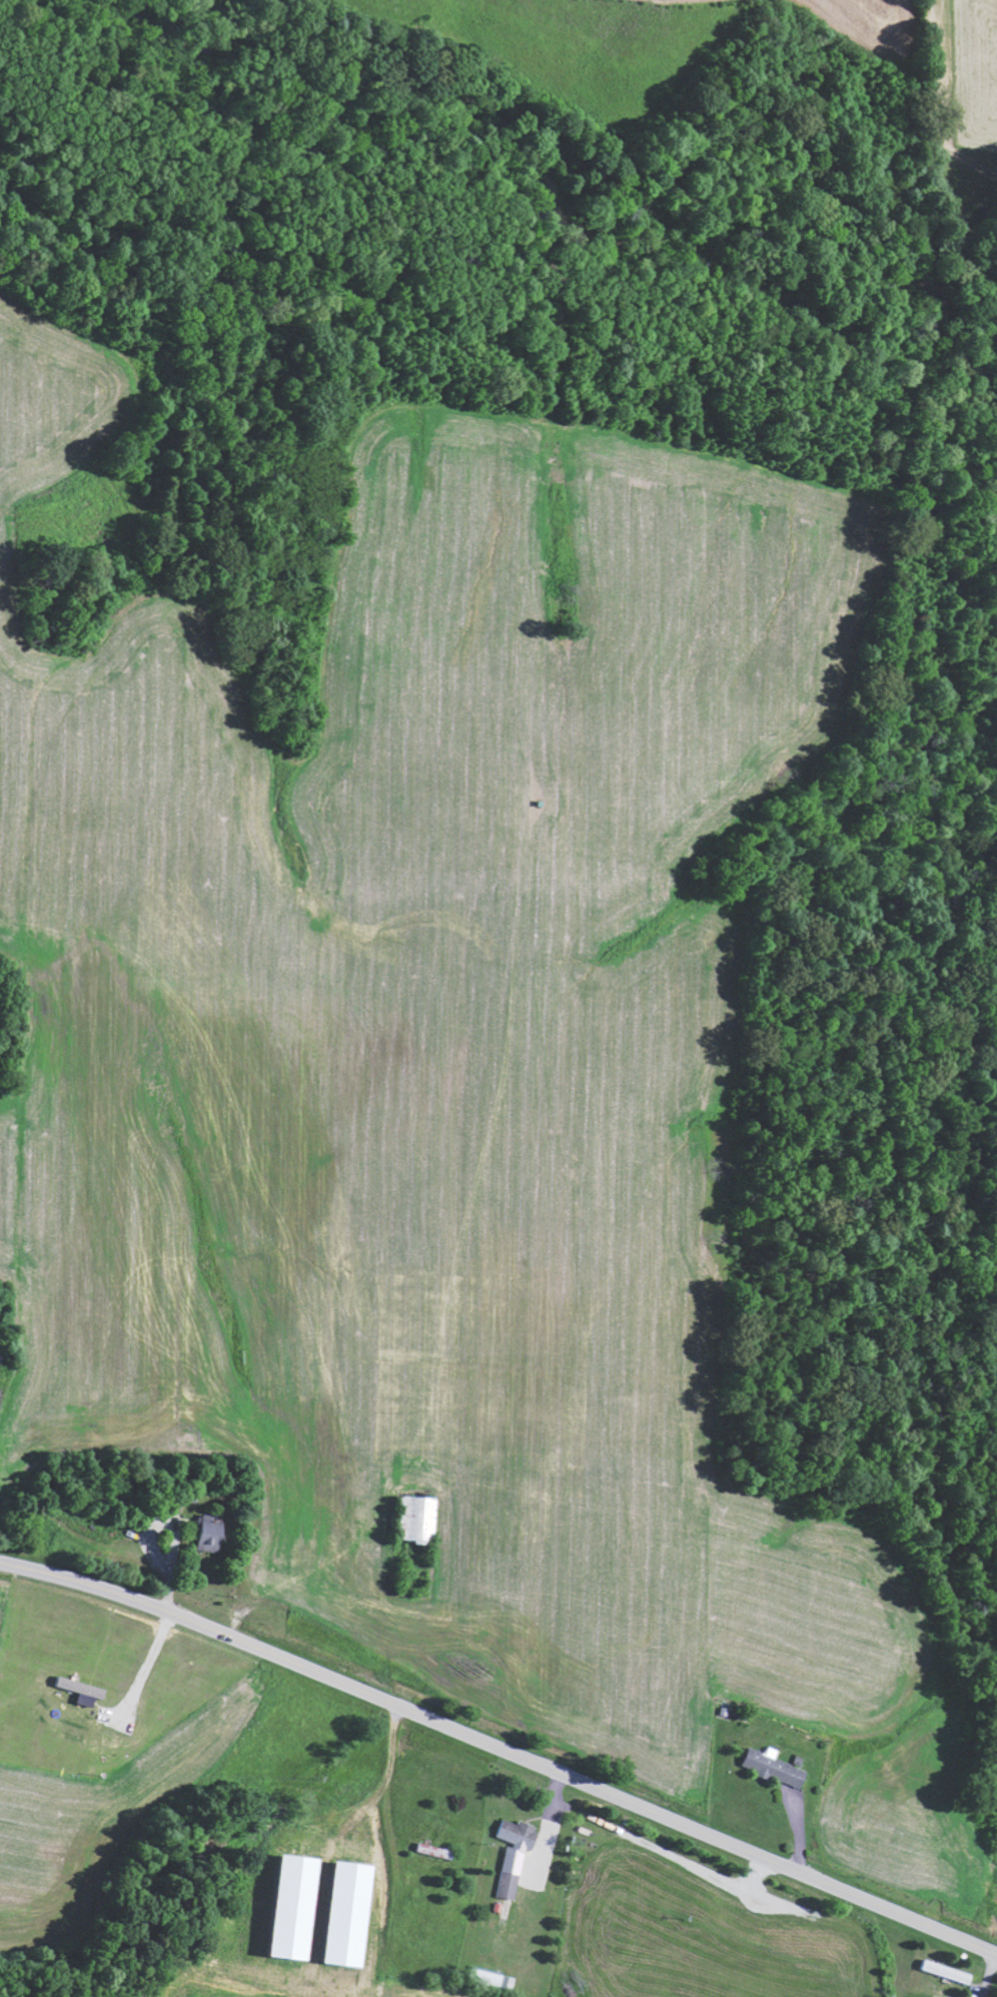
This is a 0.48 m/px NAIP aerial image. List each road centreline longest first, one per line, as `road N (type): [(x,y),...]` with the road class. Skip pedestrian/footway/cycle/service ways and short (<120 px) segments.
road 1 (primary): [(996,1954),(277,1654),(118,1594),(0,1563)]

